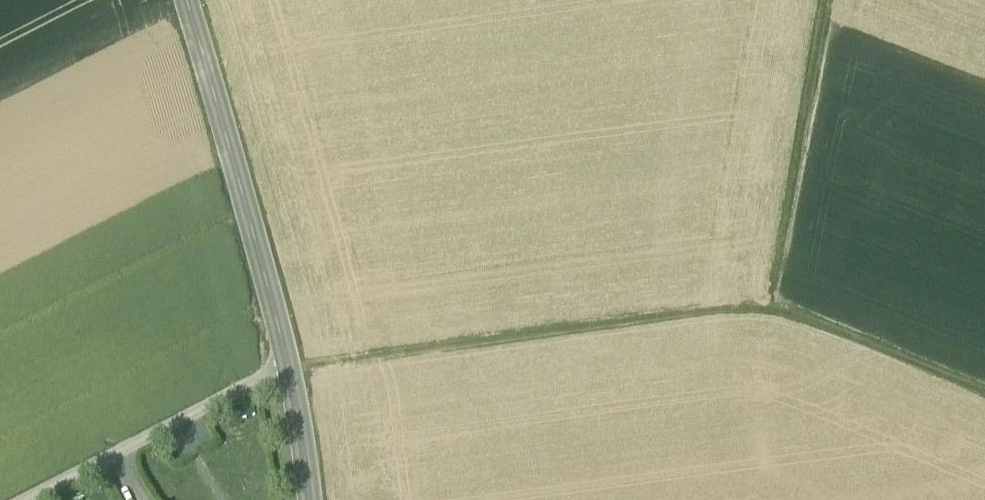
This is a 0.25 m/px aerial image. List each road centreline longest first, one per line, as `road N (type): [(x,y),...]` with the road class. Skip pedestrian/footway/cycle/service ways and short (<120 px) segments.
road 1 (track): [(984,396),(782,314),(840,0)]
road 2 (tertiary): [(328,499),(286,307),(192,0)]
road 3 (track): [(782,314),(306,382)]

